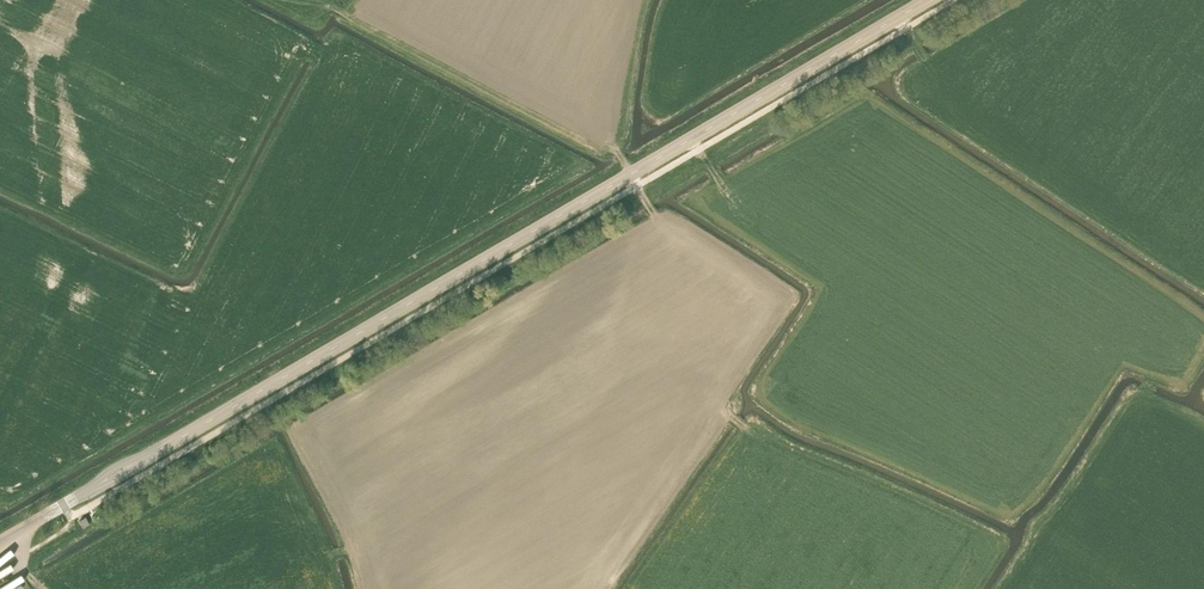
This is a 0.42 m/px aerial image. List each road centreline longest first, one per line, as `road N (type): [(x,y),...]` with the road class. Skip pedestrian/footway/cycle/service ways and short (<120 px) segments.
road 1 (secondary): [(928,0),(146,457)]

